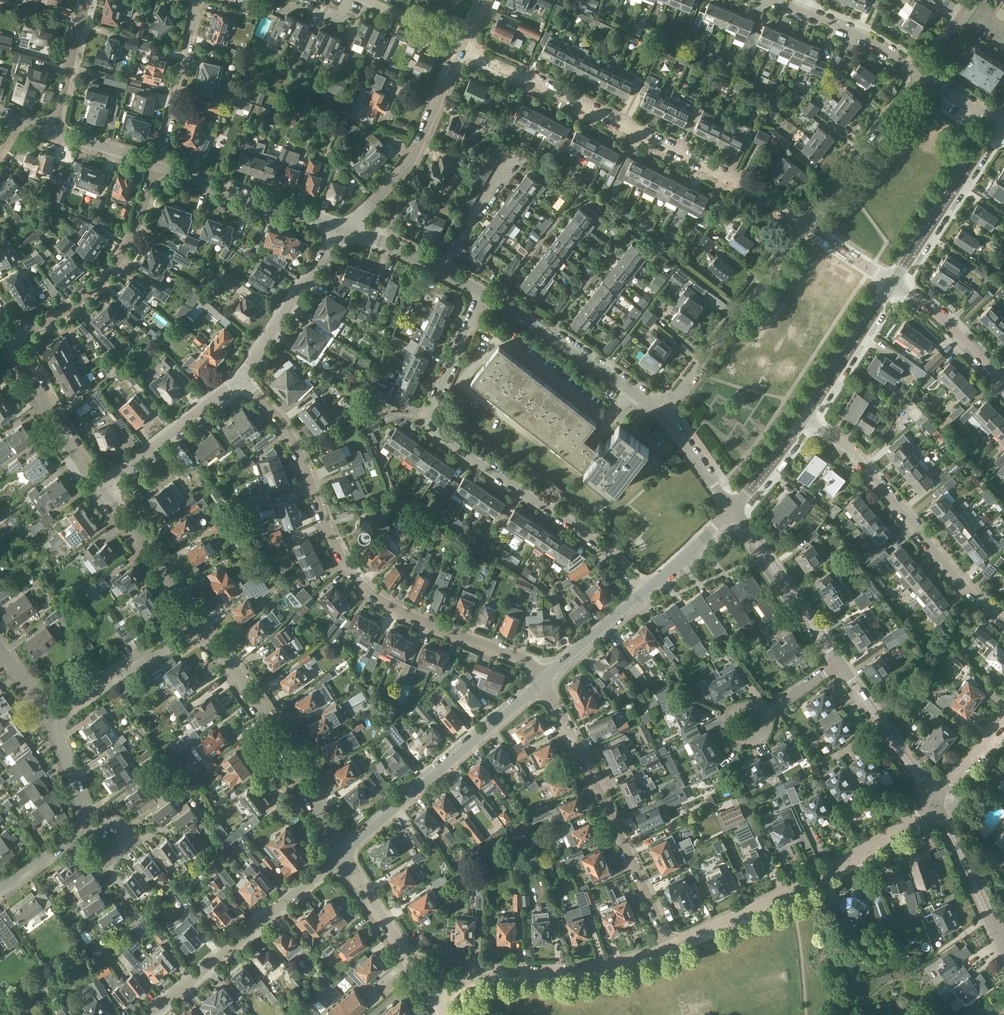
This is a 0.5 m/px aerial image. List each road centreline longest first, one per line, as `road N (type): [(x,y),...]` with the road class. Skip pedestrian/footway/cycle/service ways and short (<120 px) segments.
road 1 (residential): [(543,681),(530,663),(407,615),(369,587),(343,560),(298,449),(245,378)]
road 2 (residential): [(643,594),(575,531),(424,422),(482,291)]
road 3 (residential): [(803,225),(772,200),(461,48)]
road 4 (residential): [(672,948),(816,881),(933,798)]
road 5 (residential): [(672,948),(543,681)]
road 6 (residential): [(1003,624),(811,414)]
road 7 (residential): [(342,854),(281,738),(199,619)]
road 8 (residential): [(342,854),(543,681)]
road 9 (residential): [(149,1014),(342,854)]
road 10 (residential): [(433,999),(478,973),(573,974),(672,948)]
road 11 (residential): [(11,340),(70,309),(110,272),(134,236),(158,165)]
road 12 (residential): [(666,418),(803,225)]
road 13 (residential): [(666,418),(482,291)]
road 14 (residential): [(345,228),(419,144),(461,48)]
road 15 (residential): [(345,228),(158,165)]
road 16 (residential): [(803,225),(917,69)]
road 17 (residential): [(893,285),(999,127)]
road 18 (residential): [(840,664),(732,512)]
road 19 (residential): [(102,488),(245,378)]
road 20 (residential): [(245,378),(345,228)]
road 21 (residential): [(53,718),(199,619)]
road 22 (residential): [(102,488),(11,340)]
road 23 (residential): [(433,999),(342,854)]
road 24 (residential): [(158,165),(200,0)]
road 25 (residential): [(933,798),(840,664)]
road 26 (residential): [(199,619),(102,488)]
road 27 (residential): [(780,0),(862,33),(917,69)]
road 28 (residential): [(811,414),(893,285)]
road 29 (residential): [(482,291),(345,228)]
road 30 (residential): [(996,934),(933,798)]
road 31 (residential): [(893,285),(937,316),(1003,384)]
road 32 (residential): [(55,130),(88,0)]
road 33 (residential): [(543,681),(643,594)]
road 34 (residential): [(732,512),(811,414)]
road 35 (residential): [(643,594),(732,512)]

